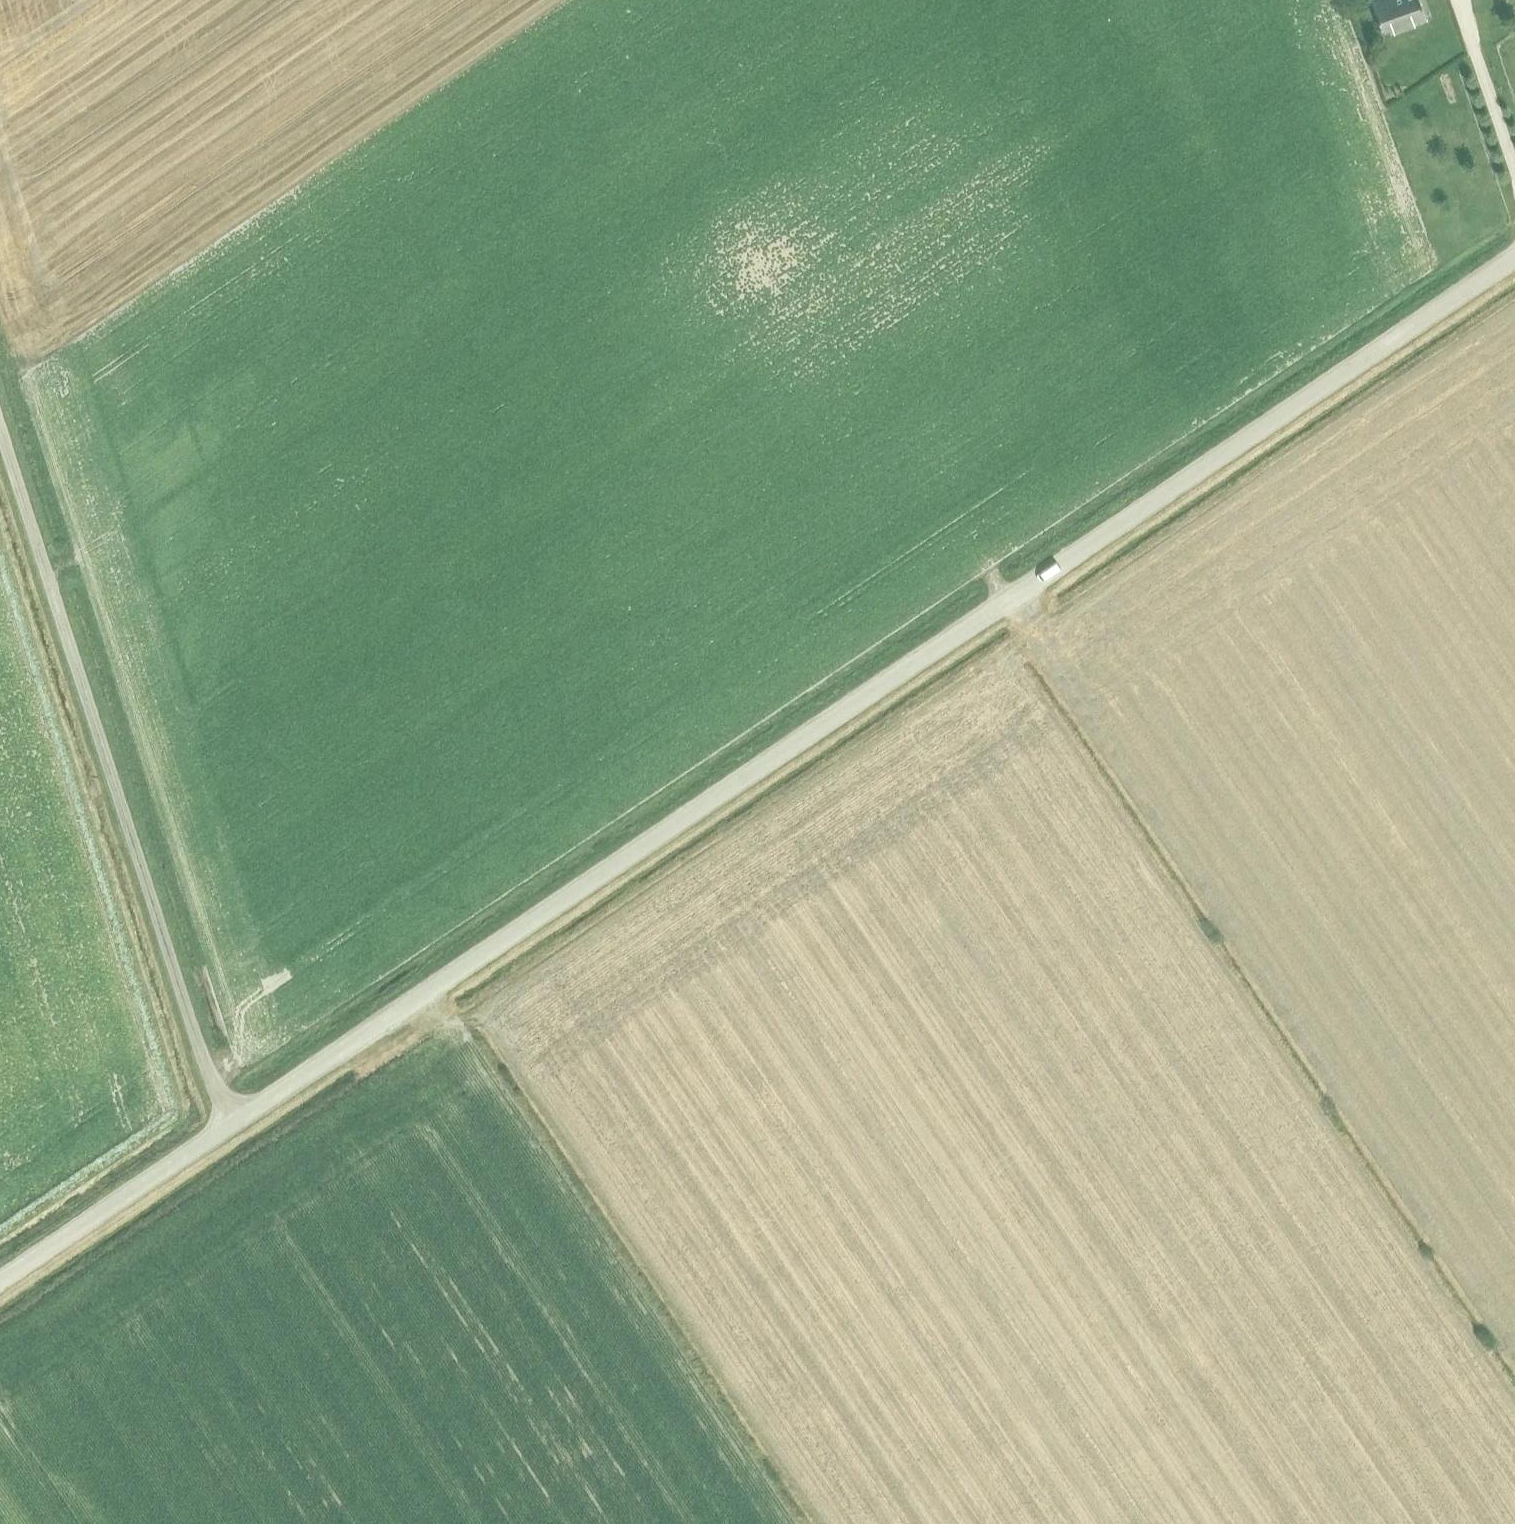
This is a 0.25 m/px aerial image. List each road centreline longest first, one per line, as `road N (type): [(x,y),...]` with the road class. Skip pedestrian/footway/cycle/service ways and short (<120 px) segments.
road 1 (tertiary): [(1514,255),(0,1281)]
road 2 (track): [(233,1123),(200,1055),(0,426)]

